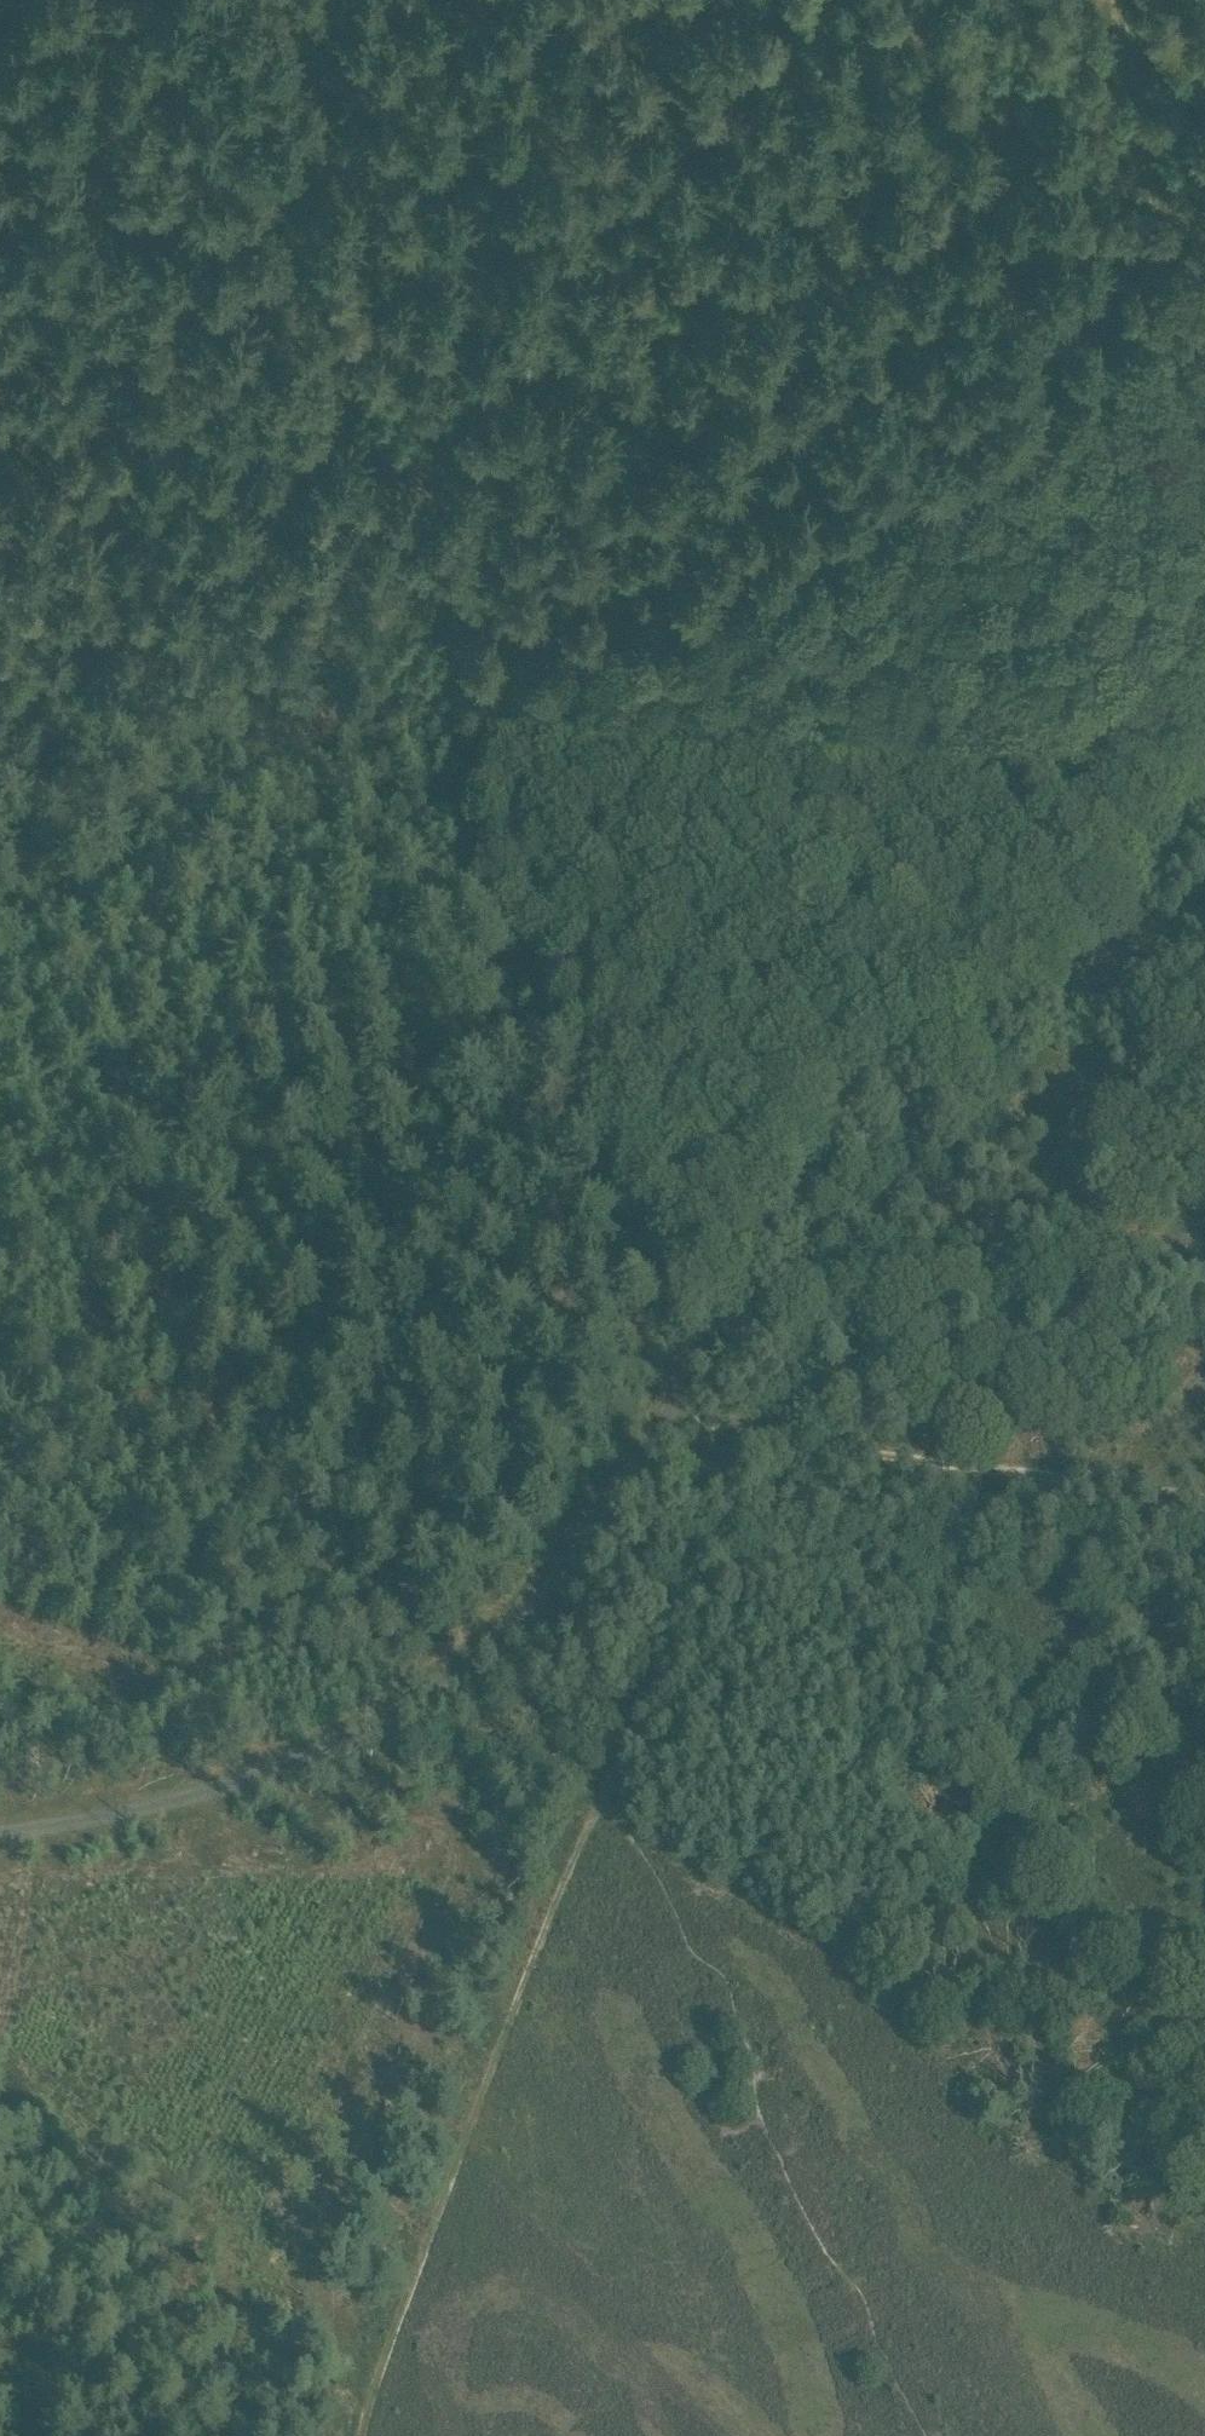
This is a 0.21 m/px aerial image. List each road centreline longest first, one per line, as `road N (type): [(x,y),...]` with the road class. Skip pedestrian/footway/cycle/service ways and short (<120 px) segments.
road 1 (track): [(342,0),(468,750),(535,1019),(578,1116),(719,1334)]
road 2 (track): [(674,1429),(536,1598),(469,1653),(357,1725),(221,1786),(0,1827)]
road 3 (track): [(416,435),(1204,286)]
road 4 (track): [(674,1429),(779,1207),(839,1123),(907,1067),(1204,924)]
road 5 (track): [(361,2435),(599,1803)]
road 6 (track): [(1107,0),(1204,508)]
road 7 (track): [(758,1444),(1204,1503)]
road 8 (track): [(599,1803),(758,1444)]

